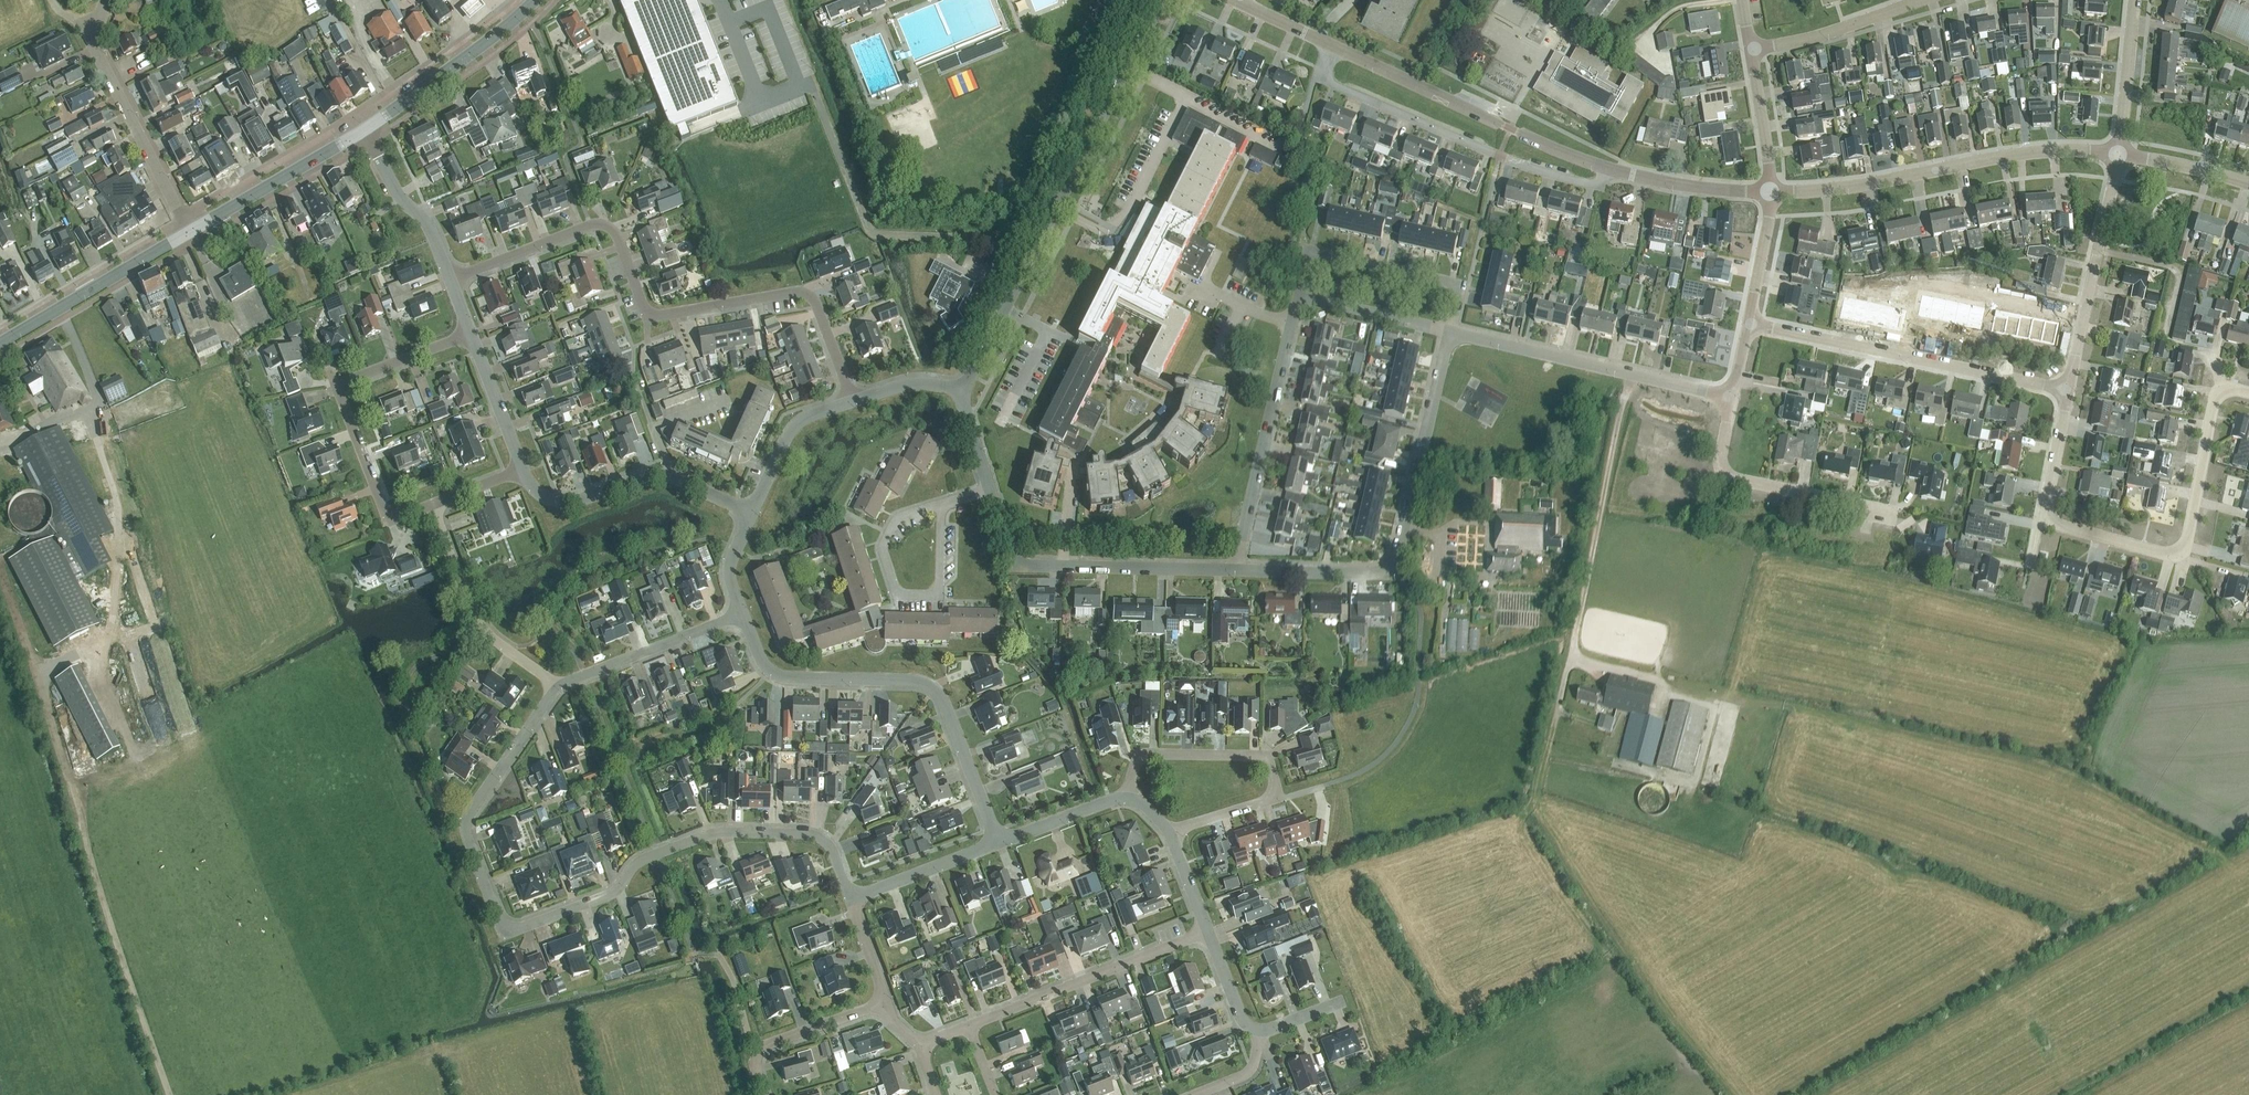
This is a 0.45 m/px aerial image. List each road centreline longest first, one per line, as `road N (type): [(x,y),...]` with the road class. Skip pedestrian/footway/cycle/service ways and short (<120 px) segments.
road 1 (residential): [(850,897),(820,838),(719,832),(642,860),(613,893),(507,929),(465,821),(555,689)]
road 2 (residential): [(850,402),(810,298),(650,315),(607,225),(450,281)]
road 3 (residential): [(963,390),(1162,0)]
road 4 (residential): [(1449,332),(1390,567),(1234,570)]
road 5 (residential): [(998,843),(940,694),(911,680),(772,673),(744,615)]
road 6 (residential): [(2119,154),(2020,154),(1868,184),(1770,192)]
road 7 (residential): [(1331,45),(1323,71),(1332,84),(1545,173),(1596,186),(1609,169)]
road 8 (residential): [(2044,520),(2182,557),(2214,404),(2222,393),(2248,392)]
road 9 (residential): [(2068,390),(1748,324)]
road 10 (residential): [(431,505),(397,517),(384,511),(342,393),(356,377),(470,336)]
road 11 (residential): [(1170,833),(1265,803),(1275,791),(1271,767),(1255,756),(1150,754),(1135,764),(1127,795)]
road 12 (residential): [(1609,169),(1331,45)]
road 13 (residential): [(1234,570),(1014,565),(990,490)]
road 14 (residential): [(1731,398),(1449,332)]
road 15 (residential): [(1234,570),(1297,295)]
road 16 (residential): [(1897,512),(1716,473),(1731,398)]
road 17 (residential): [(969,1026),(1208,931)]
road 18 (residential): [(753,512),(657,474),(554,501),(522,471)]
road 19 (residential): [(2068,390),(2119,154)]
road 20 (residential): [(1449,332),(1456,293),(1448,282),(1314,251),(1304,258),(1297,295)]
road 21 (residential): [(555,689),(478,623),(431,505)]
road 22 (residential): [(191,233),(97,53),(97,30)]
road 23 (secondary): [(0,344),(191,233)]
road 24 (secondary): [(363,131),(536,0)]
road 25 (residential): [(555,689),(744,615)]
road 26 (secondary): [(191,233),(363,131)]
road 27 (residential): [(1924,0),(1806,41),(1750,50)]
road 28 (residential): [(763,1094),(755,1060),(767,1045),(885,1003)]
road 29 (residential): [(450,281),(428,223),(398,196),(363,131)]
road 30 (residential): [(939,591),(898,593),(882,546),(897,518),(940,504)]
road 31 (residential): [(1770,192),(1609,169)]
road 32 (residential): [(850,897),(998,843)]
road 33 (residential): [(753,512),(790,431),(806,416),(850,402)]
road 34 (residential): [(1297,295),(1449,332)]
road 35 (residential): [(2119,154),(2135,0)]
road 36 (residential): [(522,471),(470,336)]
road 37 (residential): [(1770,192),(1750,50)]
road 38 (residential): [(998,843),(1127,795)]
road 39 (residential): [(1748,324),(1770,192)]
road 40 (residential): [(2248,183),(2119,154)]
road 41 (residential): [(2044,520),(2068,390)]

